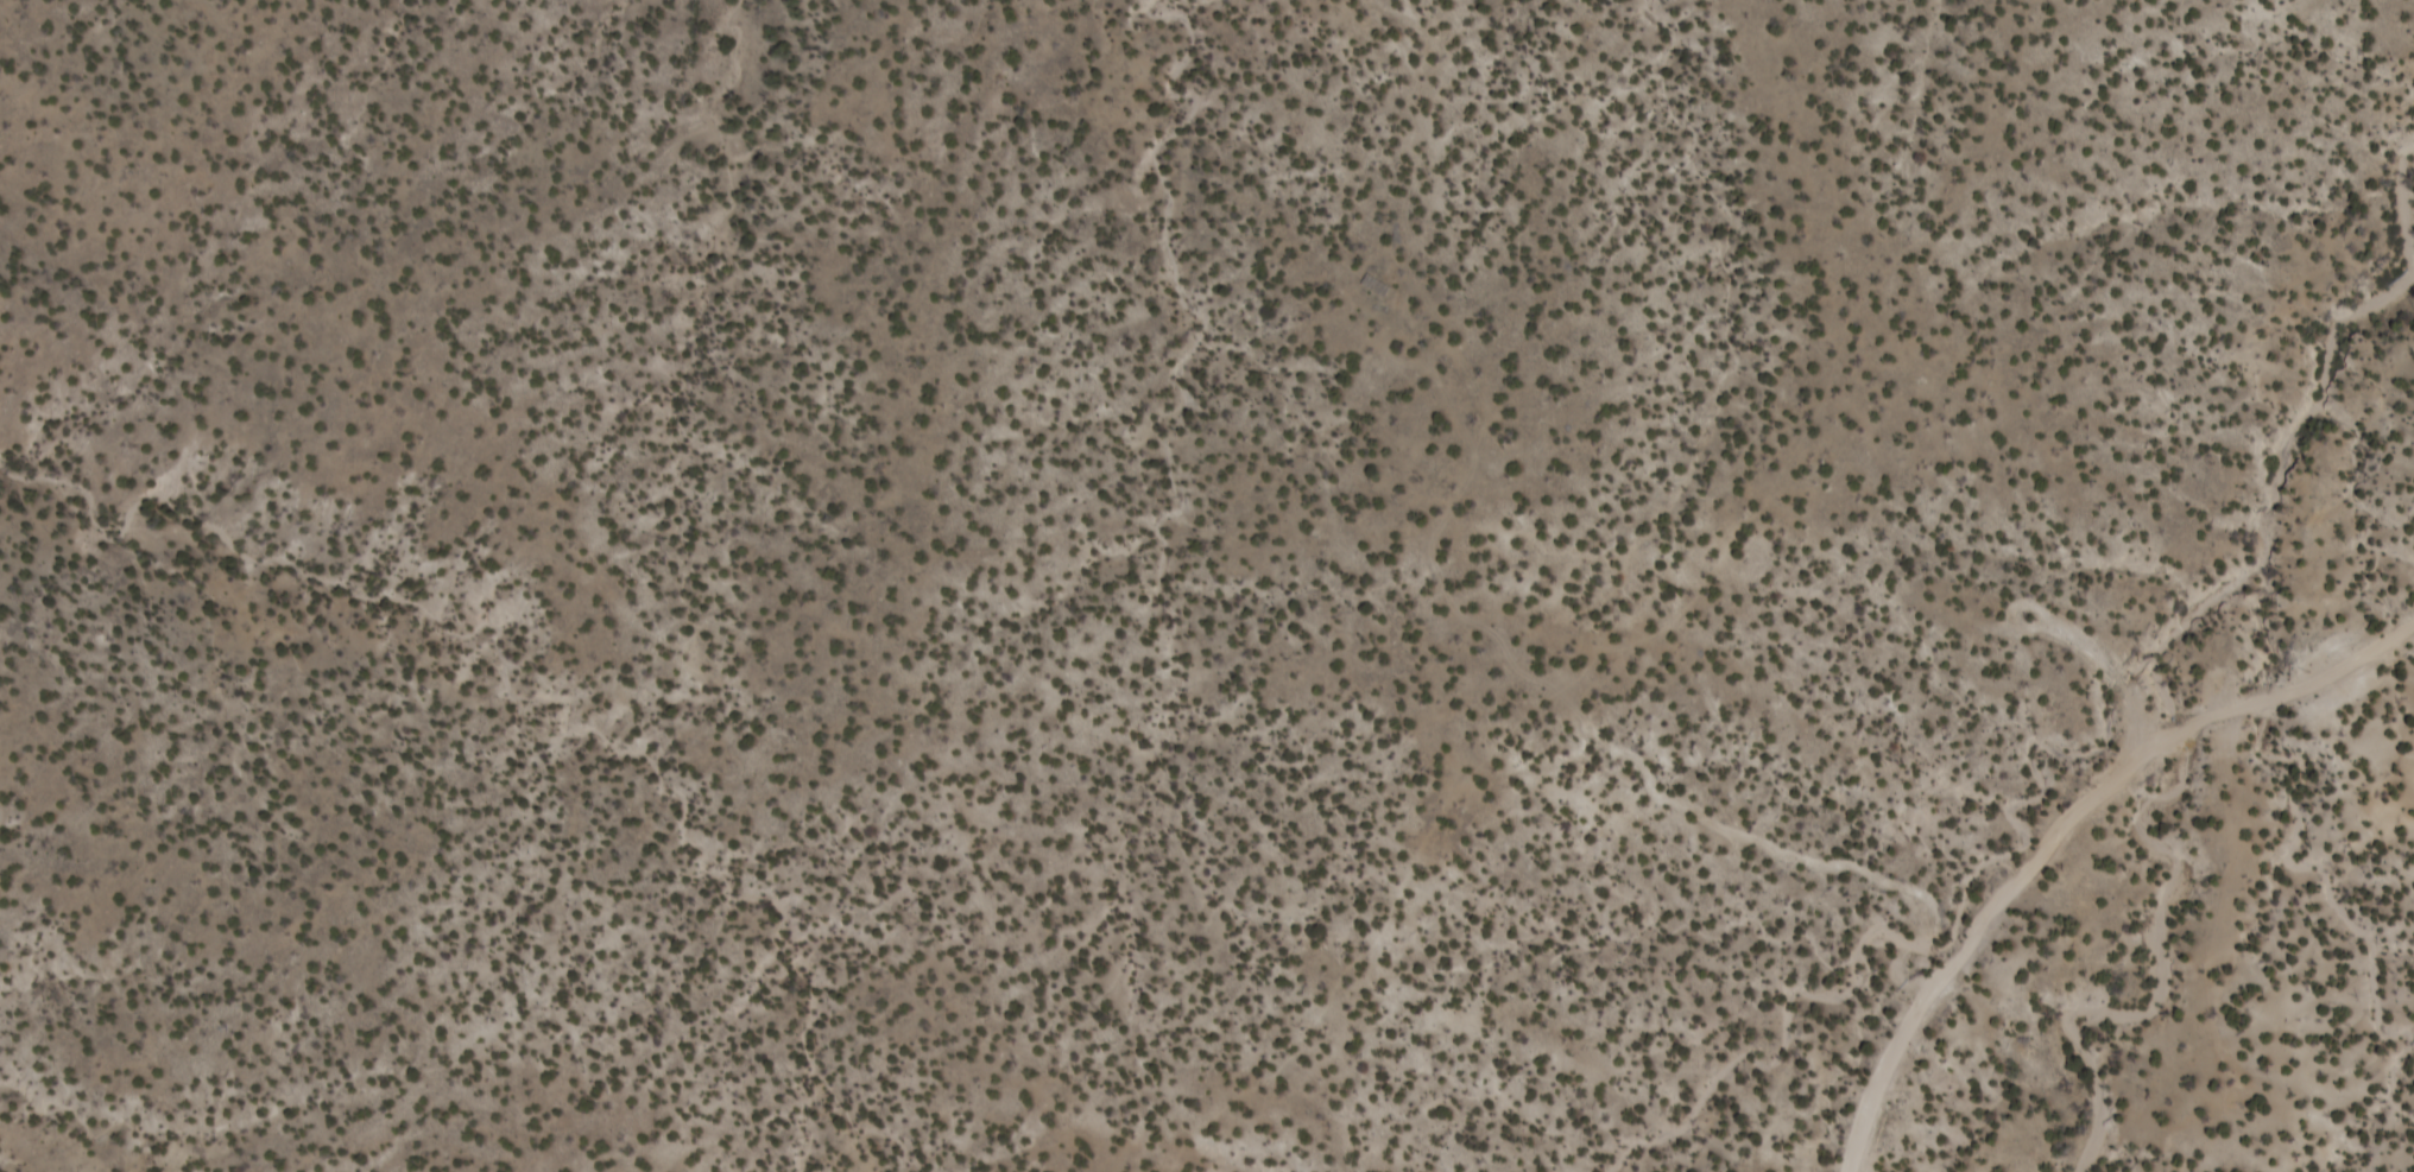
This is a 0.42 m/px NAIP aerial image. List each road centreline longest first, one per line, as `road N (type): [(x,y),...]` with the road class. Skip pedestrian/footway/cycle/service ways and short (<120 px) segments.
road 1 (residential): [(1852,1171),(1872,1101),(1917,1011),(1988,907),(2041,855),(2077,803),(2207,708),(2314,677),(2413,617)]

